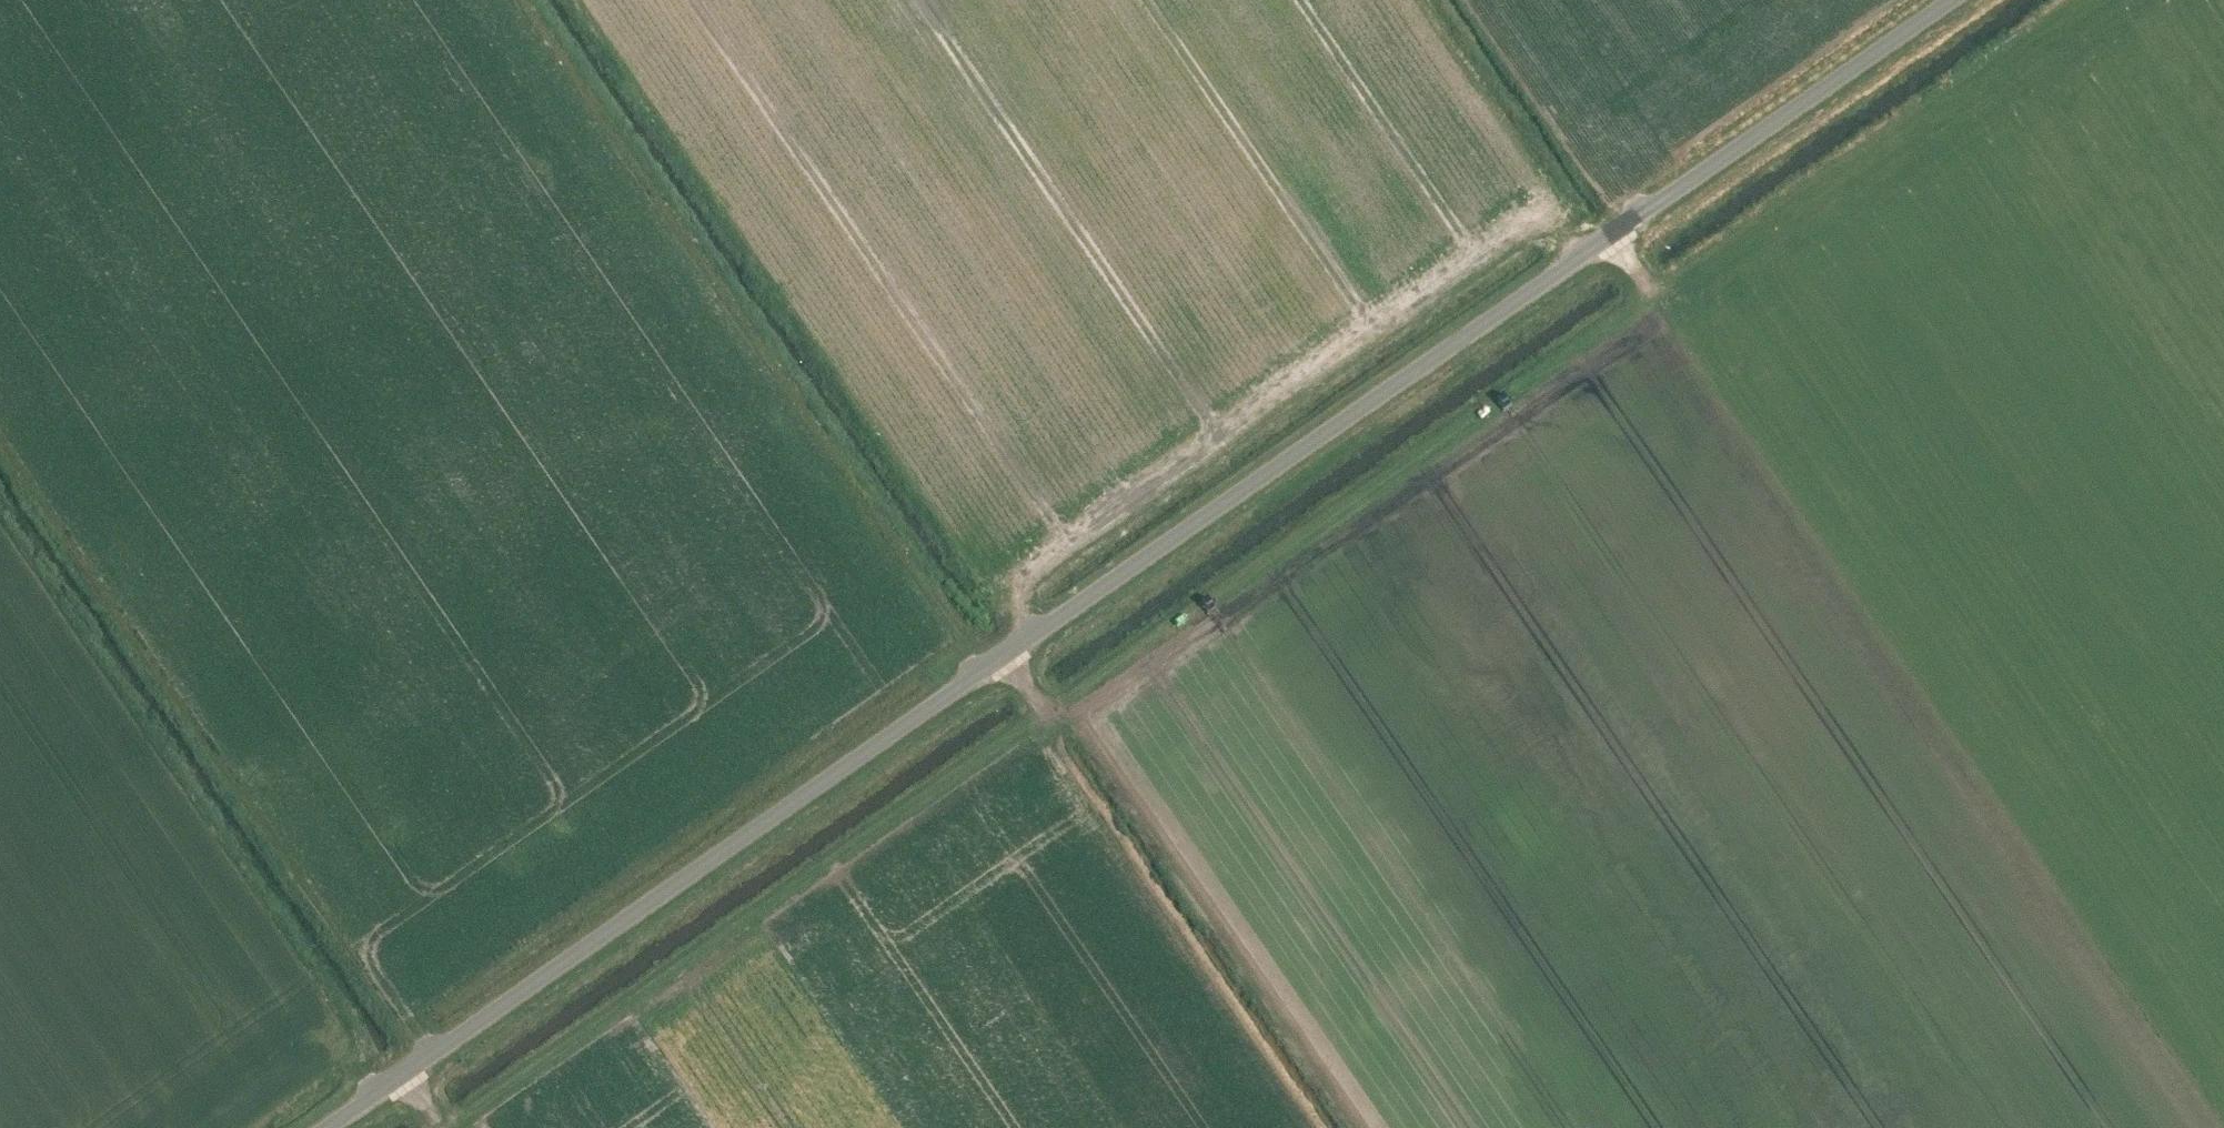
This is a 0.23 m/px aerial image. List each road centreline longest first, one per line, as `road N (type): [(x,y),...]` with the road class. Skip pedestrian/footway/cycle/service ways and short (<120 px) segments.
road 1 (unclassified): [(327,1127),(1950,0)]

